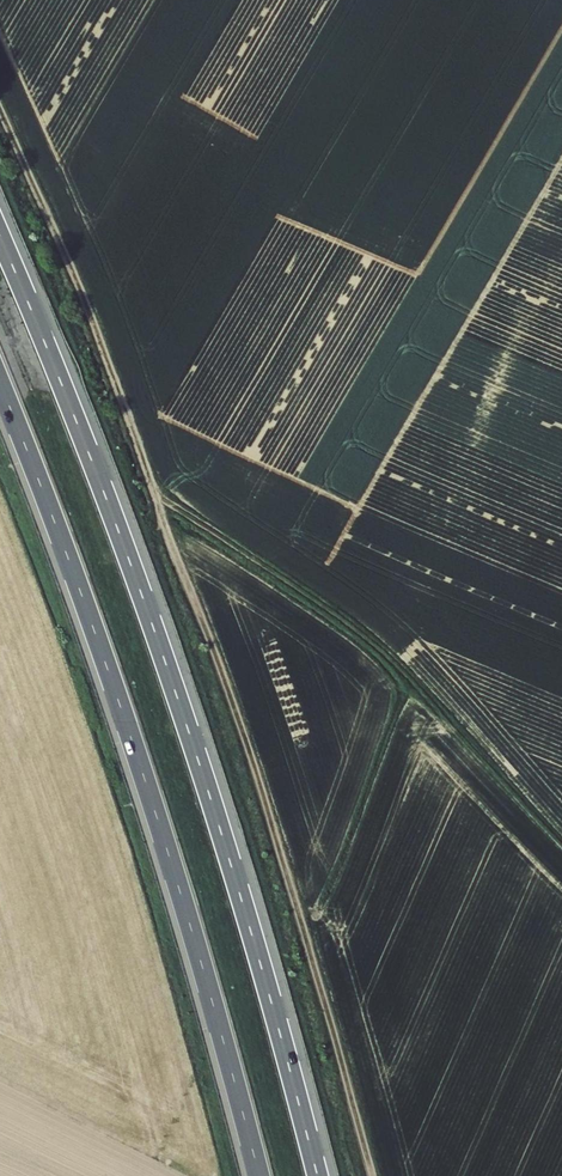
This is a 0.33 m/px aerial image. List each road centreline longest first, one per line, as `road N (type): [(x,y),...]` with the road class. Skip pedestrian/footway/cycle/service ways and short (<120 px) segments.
road 1 (track): [(367,1175),(218,669),(63,258),(0,119)]
road 2 (motorway): [(318,1175),(175,688),(0,237)]
road 3 (motorway): [(0,383),(136,751),(259,1175)]

